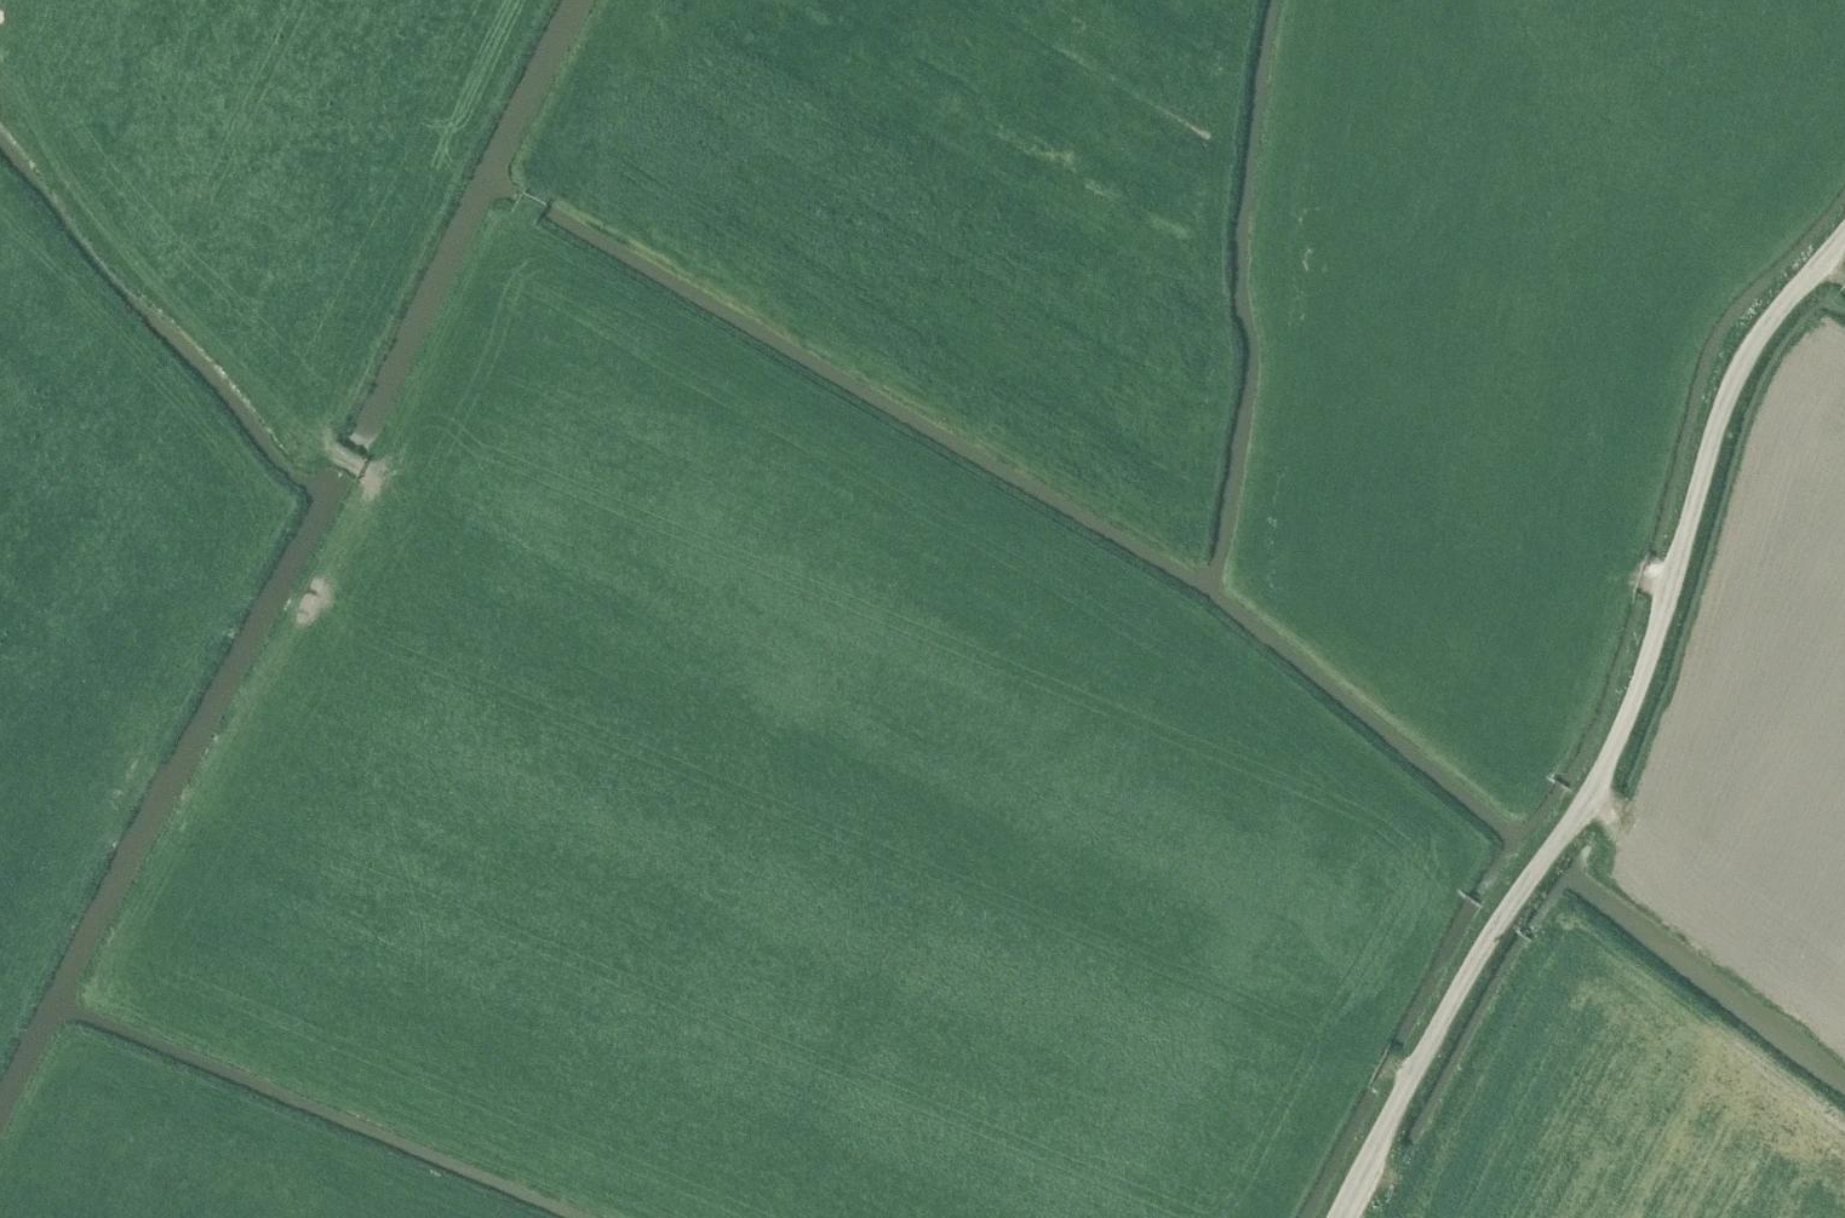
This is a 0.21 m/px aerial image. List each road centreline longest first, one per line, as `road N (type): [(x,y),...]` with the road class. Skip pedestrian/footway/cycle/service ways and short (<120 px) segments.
road 1 (tertiary): [(1339,1217),(1479,951),(1608,759),(1713,438),(1753,343),(1844,235)]

